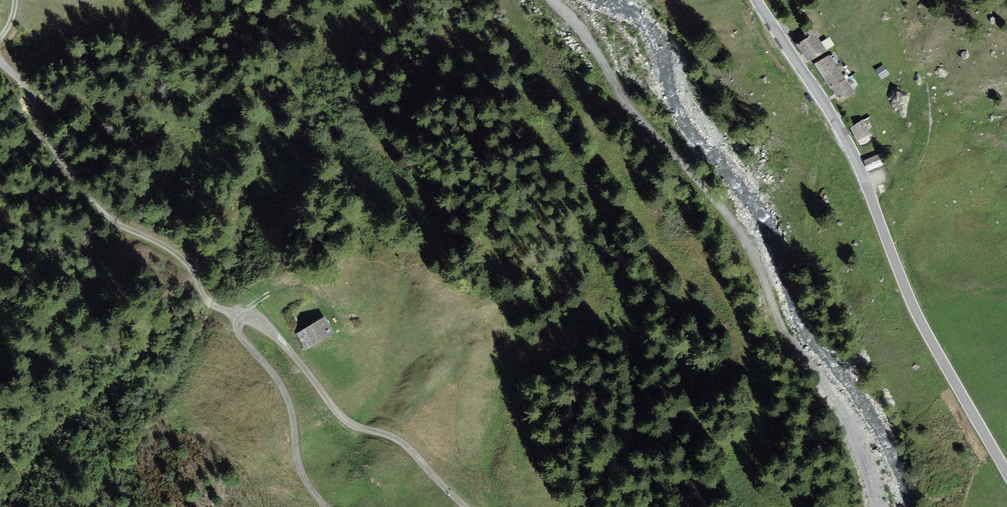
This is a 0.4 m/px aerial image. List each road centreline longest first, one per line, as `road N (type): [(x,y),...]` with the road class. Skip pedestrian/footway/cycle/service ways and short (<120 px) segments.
road 1 (track): [(874,506),(857,446),(766,299),(743,235),(621,100),(574,19),(554,0)]
road 2 (tertiary): [(756,0),(837,126),(917,314),(1006,472)]
road 3 (track): [(238,317),(207,304),(176,254),(109,215),(80,186),(47,146),(30,93),(0,55)]
road 4 (track): [(466,506),(399,441),(351,423),(329,404),(260,322),(238,317)]
road 5 (track): [(238,317),(242,339),(287,394),(301,470),(326,506)]

